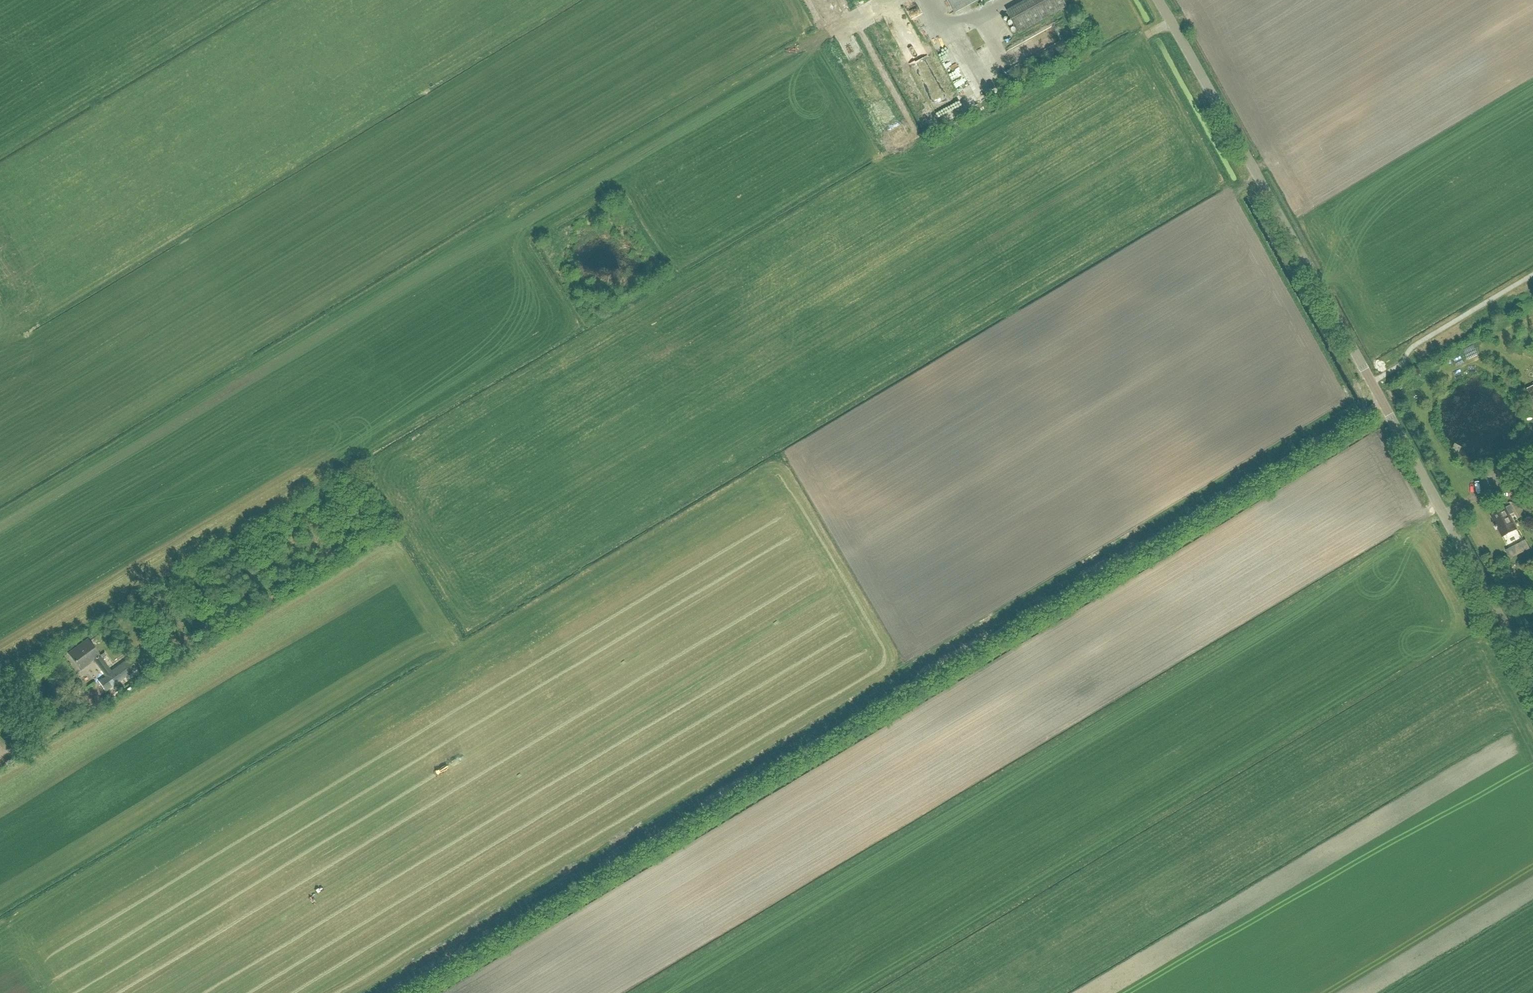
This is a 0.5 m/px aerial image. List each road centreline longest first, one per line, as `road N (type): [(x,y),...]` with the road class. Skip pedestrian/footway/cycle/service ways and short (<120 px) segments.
road 1 (tertiary): [(1532,677),(1158,0)]
road 2 (track): [(0,769),(190,656)]

